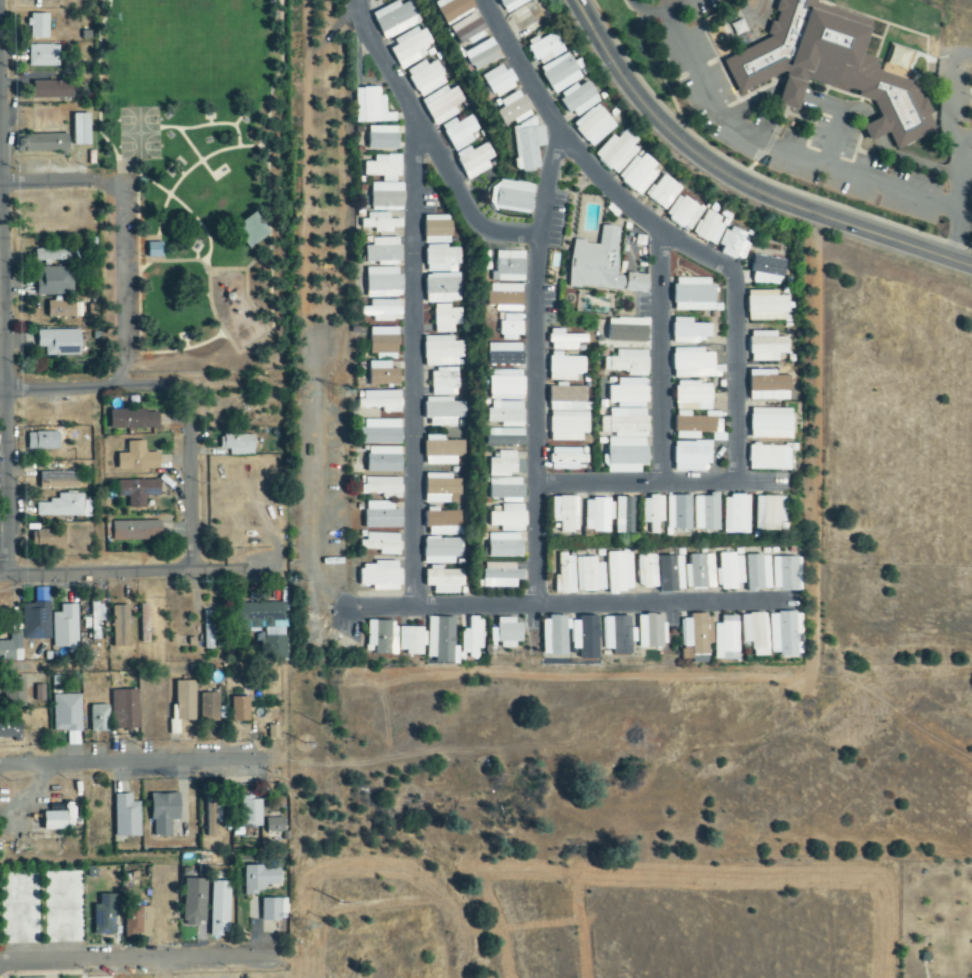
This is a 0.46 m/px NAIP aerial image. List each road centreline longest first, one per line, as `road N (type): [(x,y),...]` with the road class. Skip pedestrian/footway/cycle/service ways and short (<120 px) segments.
road 1 (residential): [(11,574),(0,38)]
road 2 (tertiary): [(971,268),(754,193),(706,165),(640,104),(574,0)]
road 3 (residential): [(0,767),(282,761)]
road 4 (residential): [(0,574),(277,570)]
road 5 (residential): [(0,962),(270,958)]
road 6 (residential): [(192,384),(195,570)]
road 7 (residential): [(192,384),(7,389)]

